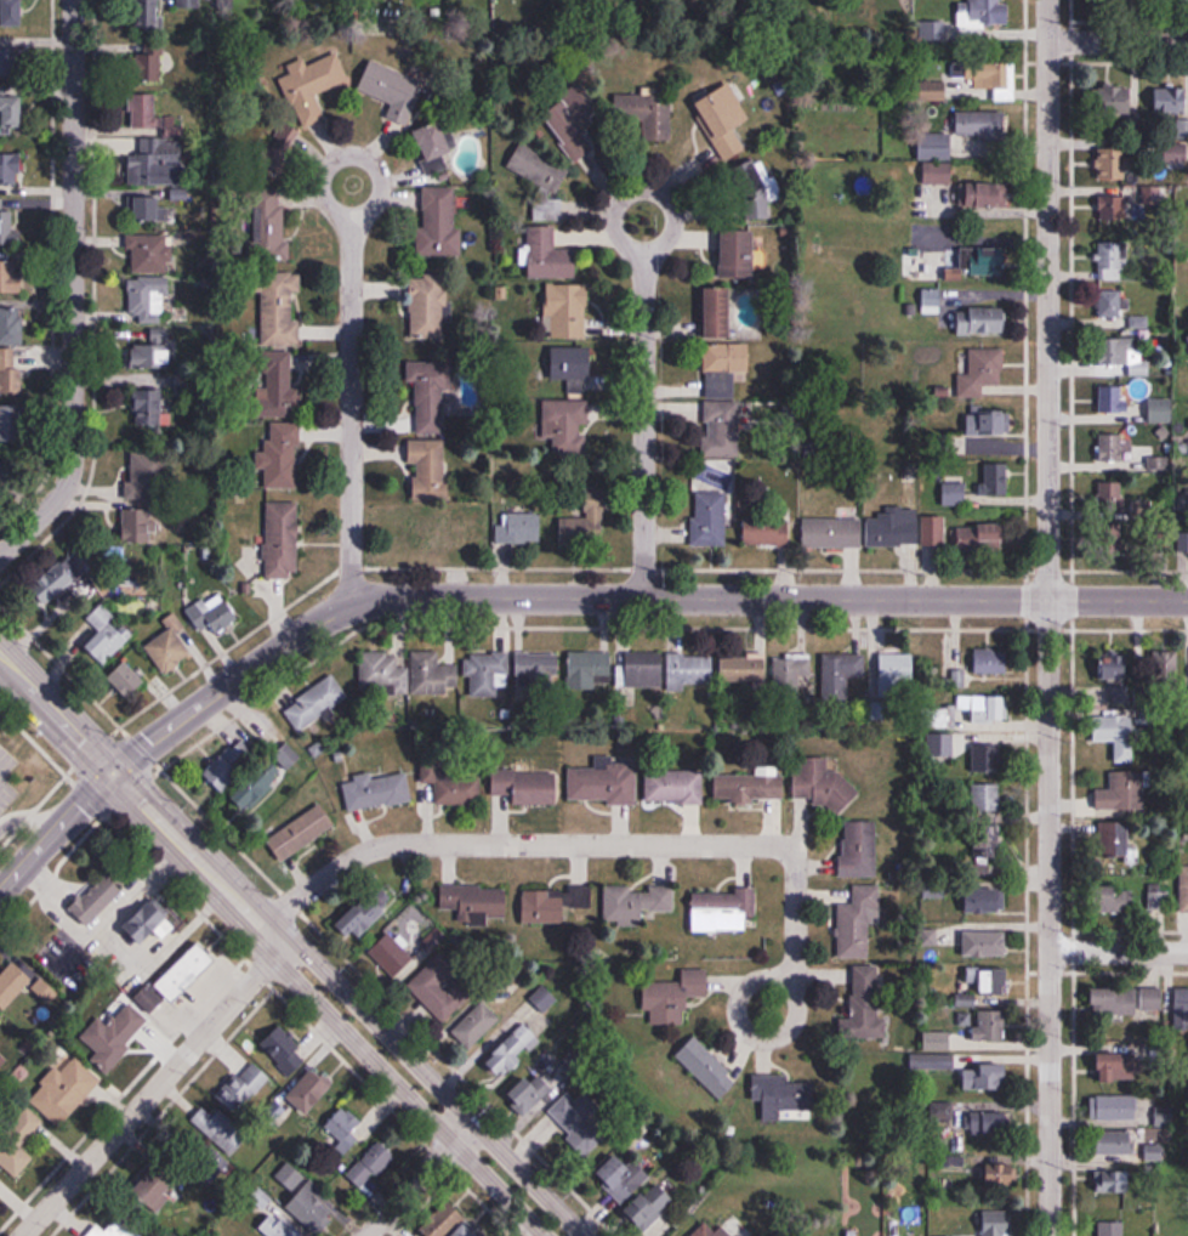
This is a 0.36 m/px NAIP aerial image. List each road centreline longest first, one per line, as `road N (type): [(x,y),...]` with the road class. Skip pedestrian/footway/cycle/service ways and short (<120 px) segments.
road 1 (tertiary): [(1187,601),(380,597),(330,617),(126,765),(0,894)]
road 2 (residential): [(1051,1235),(1047,0)]
road 3 (secondary): [(586,1235),(0,638)]
road 4 (secondary): [(0,677),(545,1235)]
road 5 (residential): [(275,920),(341,864),(400,844),(781,845),(796,862),(794,969),(743,1044)]
road 6 (residential): [(0,556),(57,500),(72,464),(72,0)]
road 7 (residential): [(349,607),(352,144)]
road 8 (residential): [(643,596),(647,178)]
road 9 (residential): [(291,936),(21,1235)]
road 10 (residential): [(471,1119),(365,1235)]
road 11 (residential): [(1187,43),(1047,41)]
road 12 (residential): [(1187,951),(1048,949)]

